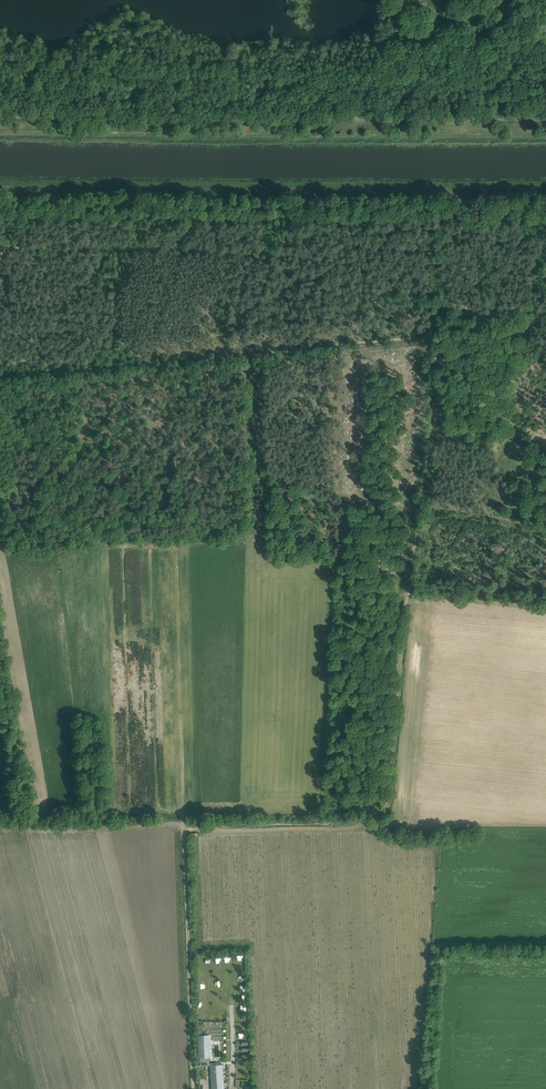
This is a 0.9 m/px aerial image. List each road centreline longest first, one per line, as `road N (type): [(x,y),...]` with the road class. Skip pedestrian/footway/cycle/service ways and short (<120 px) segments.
road 1 (track): [(545,214),(0,210)]
road 2 (track): [(194,1088),(184,819),(336,815)]
road 3 (track): [(0,80),(355,82)]

